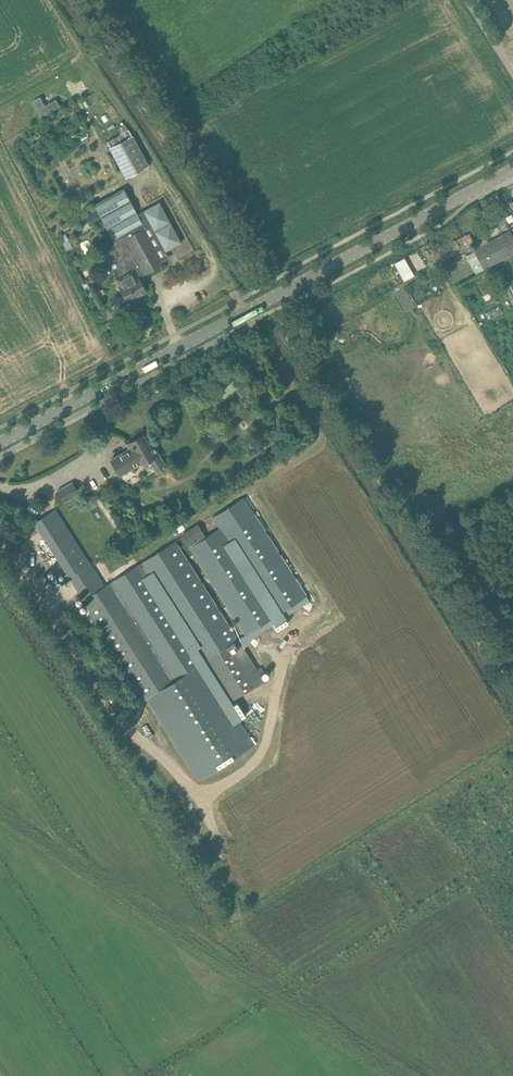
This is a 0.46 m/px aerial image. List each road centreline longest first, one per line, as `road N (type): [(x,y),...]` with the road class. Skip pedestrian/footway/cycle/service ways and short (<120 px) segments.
road 1 (tertiary): [(0,442),(512,170)]

